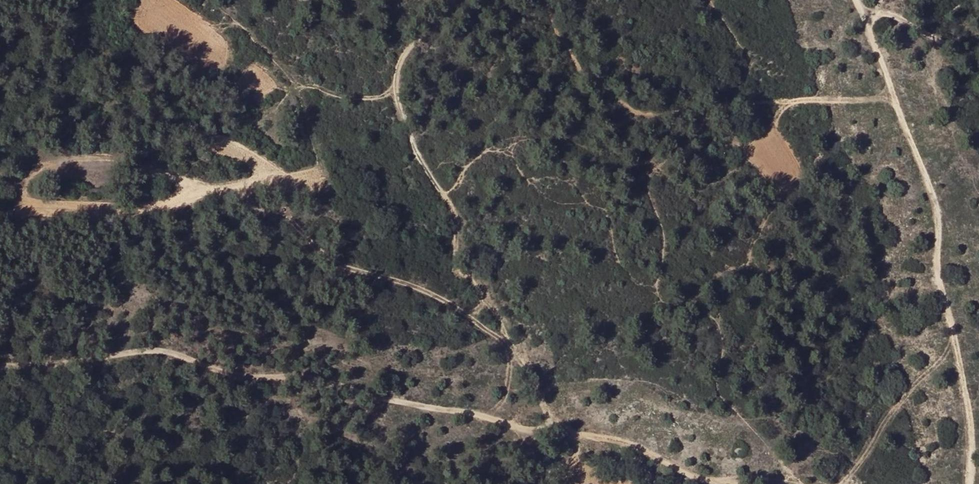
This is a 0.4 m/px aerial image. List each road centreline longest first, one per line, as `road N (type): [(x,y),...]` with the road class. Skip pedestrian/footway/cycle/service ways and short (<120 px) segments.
road 1 (track): [(728,483),(613,436),(529,429),(365,397),(322,376),(248,375),(153,347),(42,369),(0,367)]
road 2 (track): [(891,97),(642,113),(577,64),(541,0)]
road 3 (track): [(515,344),(459,270),(459,225),(415,151),(395,94),(395,65),(448,18),(456,0)]
road 4 (track): [(968,483),(965,401),(934,270),(938,210),(891,97)]
road 5 (track): [(560,429),(515,344),(436,294),(343,267)]
road 6 (track): [(953,344),(833,483)]
road 7 (track): [(860,8),(886,11),(978,62)]

